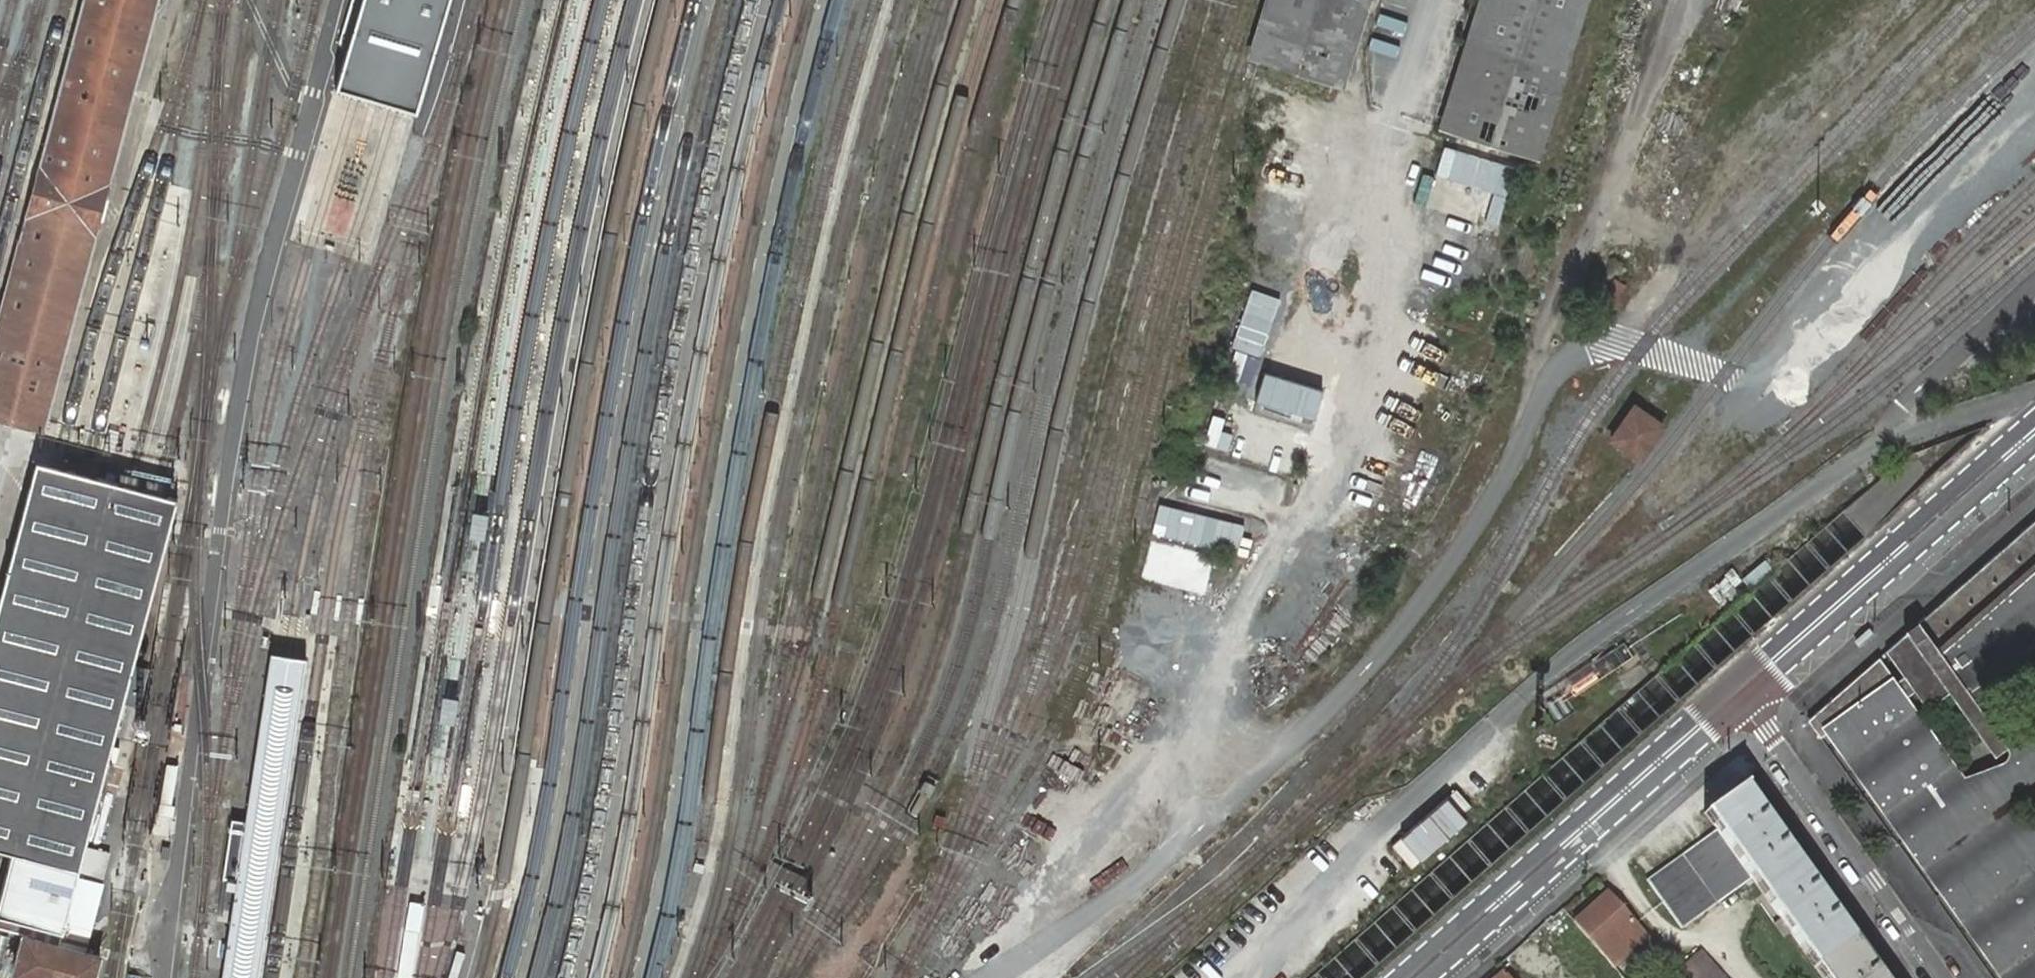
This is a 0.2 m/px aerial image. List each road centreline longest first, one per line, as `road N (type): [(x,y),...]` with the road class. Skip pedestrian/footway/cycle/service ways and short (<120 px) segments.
road 1 (residential): [(1735,693),(1412,977)]
road 2 (residential): [(2034,432),(1735,693)]
road 3 (residential): [(1944,977),(1735,693)]

